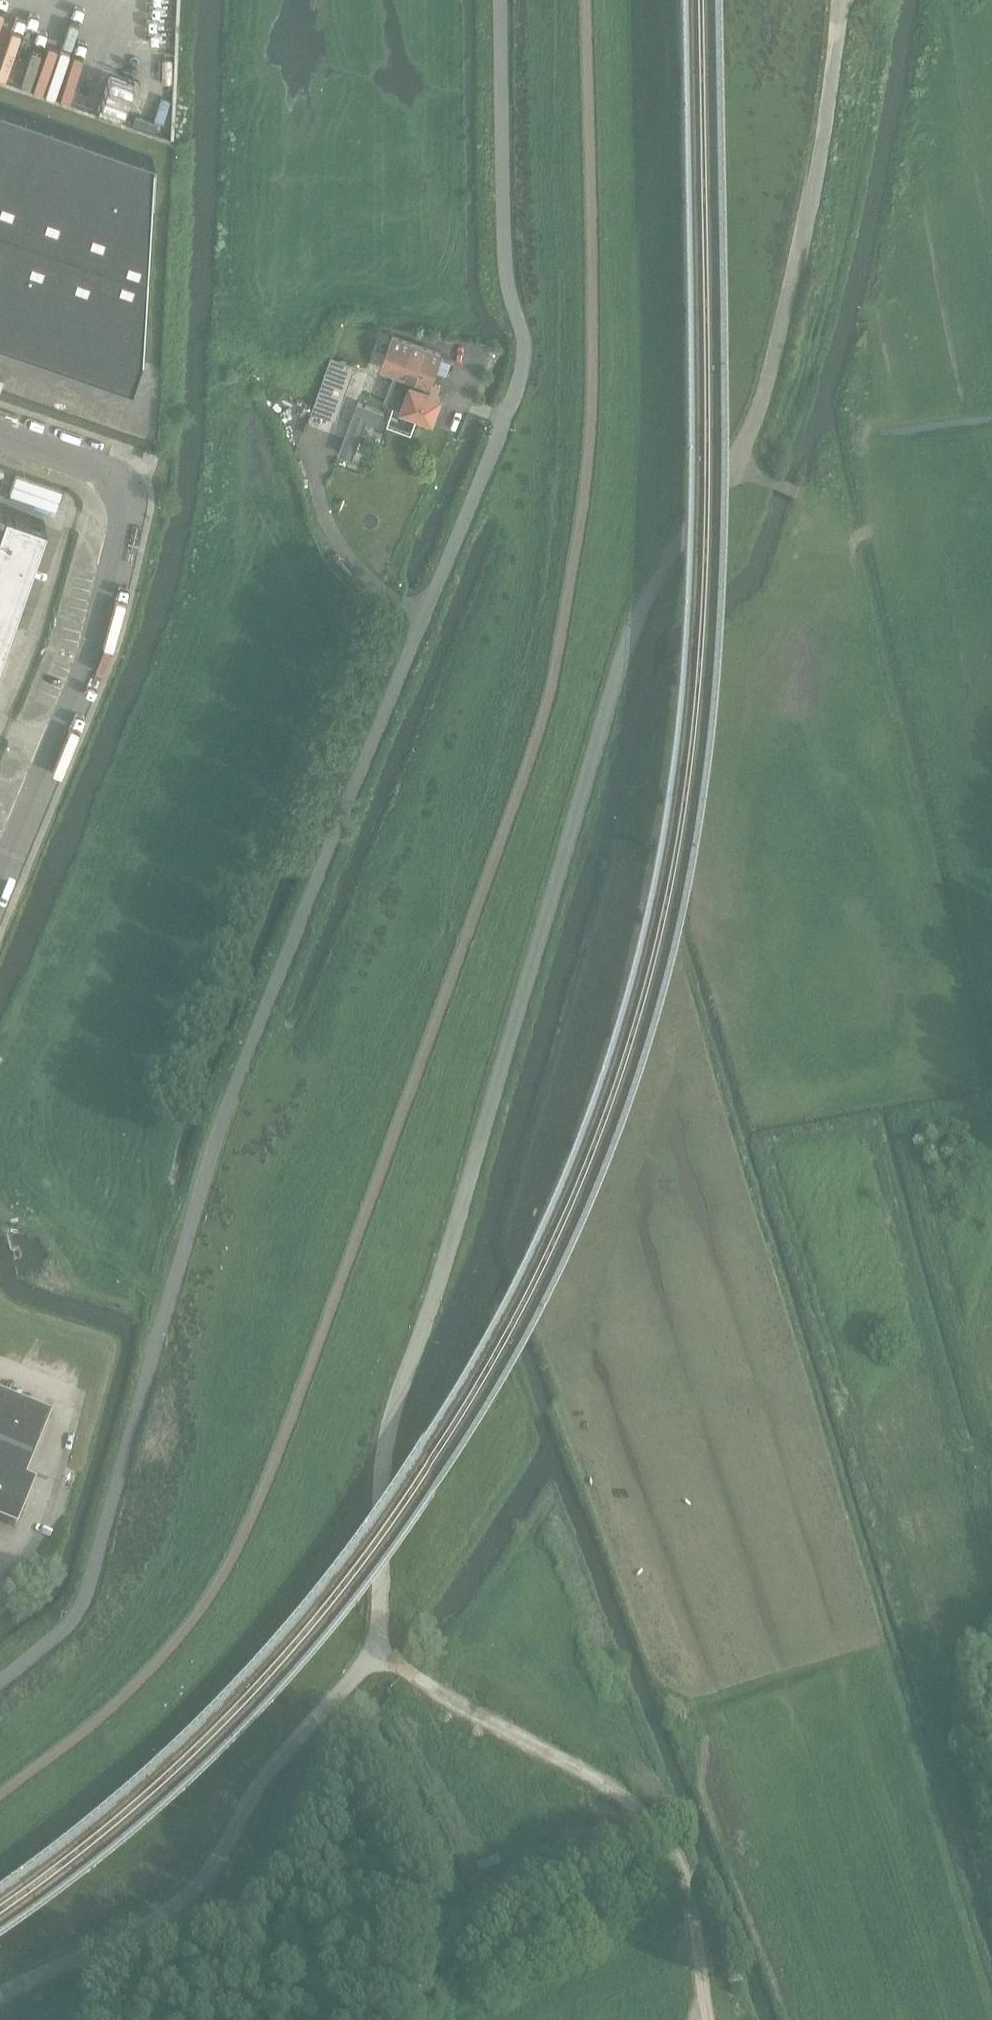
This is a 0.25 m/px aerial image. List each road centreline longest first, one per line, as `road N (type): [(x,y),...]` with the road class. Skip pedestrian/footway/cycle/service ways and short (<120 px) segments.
road 1 (unclassified): [(0,1996),(188,1898),(266,1774),(369,1659),(379,1625),(380,1489),(391,1418),(634,626),(659,578),(735,485),(763,415),(831,113),(843,0)]
road 2 (unclassified): [(500,0),(504,265),(526,357),(224,1120),(87,1598),(0,1685)]
road 3 (unclassified): [(0,888),(92,671),(128,516),(121,486),(108,472),(0,435)]
road 4 (track): [(372,1652),(598,1779),(647,1816),(682,1872),(712,2019)]
road 5 (unclassified): [(0,1365),(73,1395),(35,1512),(0,1562)]

